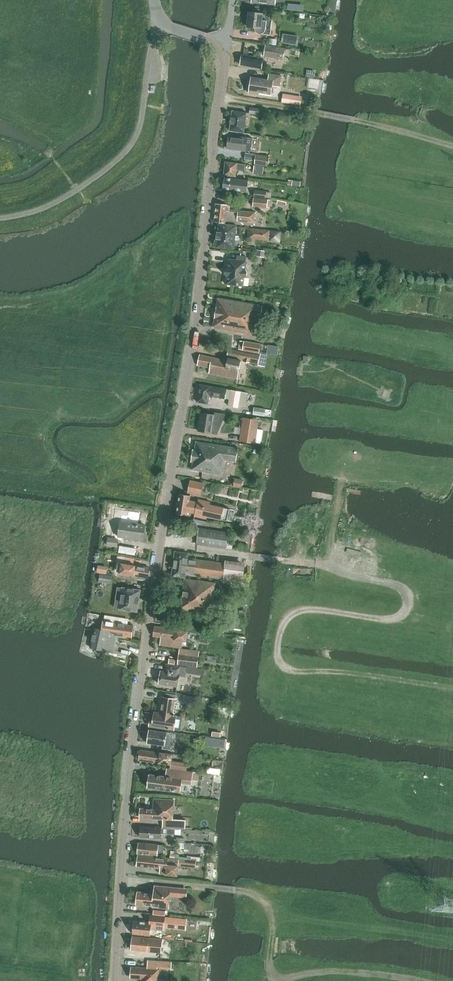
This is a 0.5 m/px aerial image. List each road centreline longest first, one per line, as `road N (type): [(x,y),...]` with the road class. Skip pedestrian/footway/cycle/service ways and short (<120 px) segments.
road 1 (tertiary): [(117,980),(126,827),(202,273),(225,40)]
road 2 (track): [(452,690),(286,669),(278,659),(281,628),(297,612),(389,619),(405,610),(407,594),(315,564),(246,556)]
road 3 (track): [(421,980),(328,971),(278,979),(270,969),(271,914),(255,894),(123,879)]
road 4 (track): [(221,97),(452,145)]

